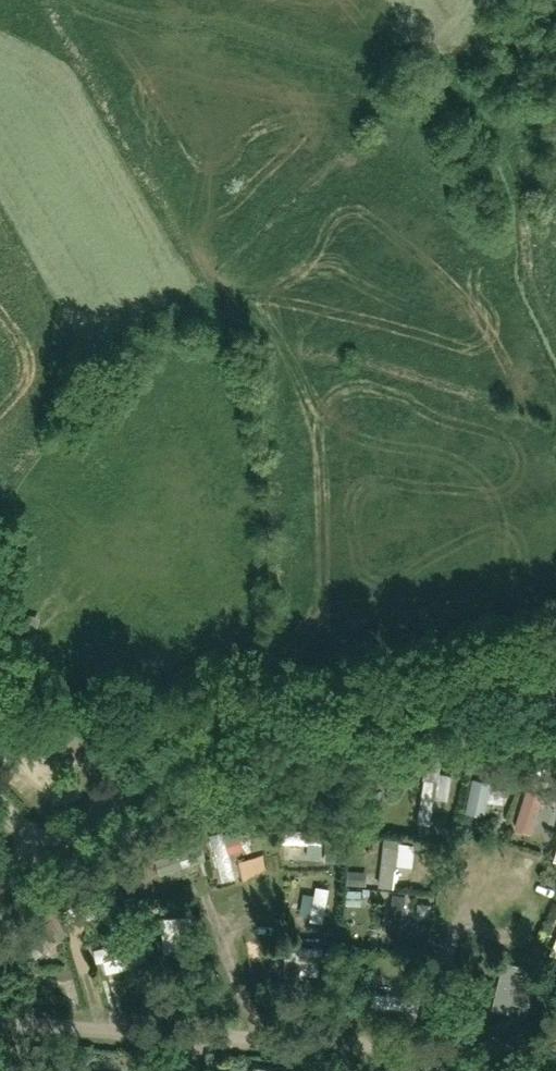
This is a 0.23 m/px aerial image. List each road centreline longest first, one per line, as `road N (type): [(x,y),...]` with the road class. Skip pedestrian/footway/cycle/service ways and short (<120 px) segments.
road 1 (residential): [(54,850),(203,754),(301,710),(394,705),(555,713)]

